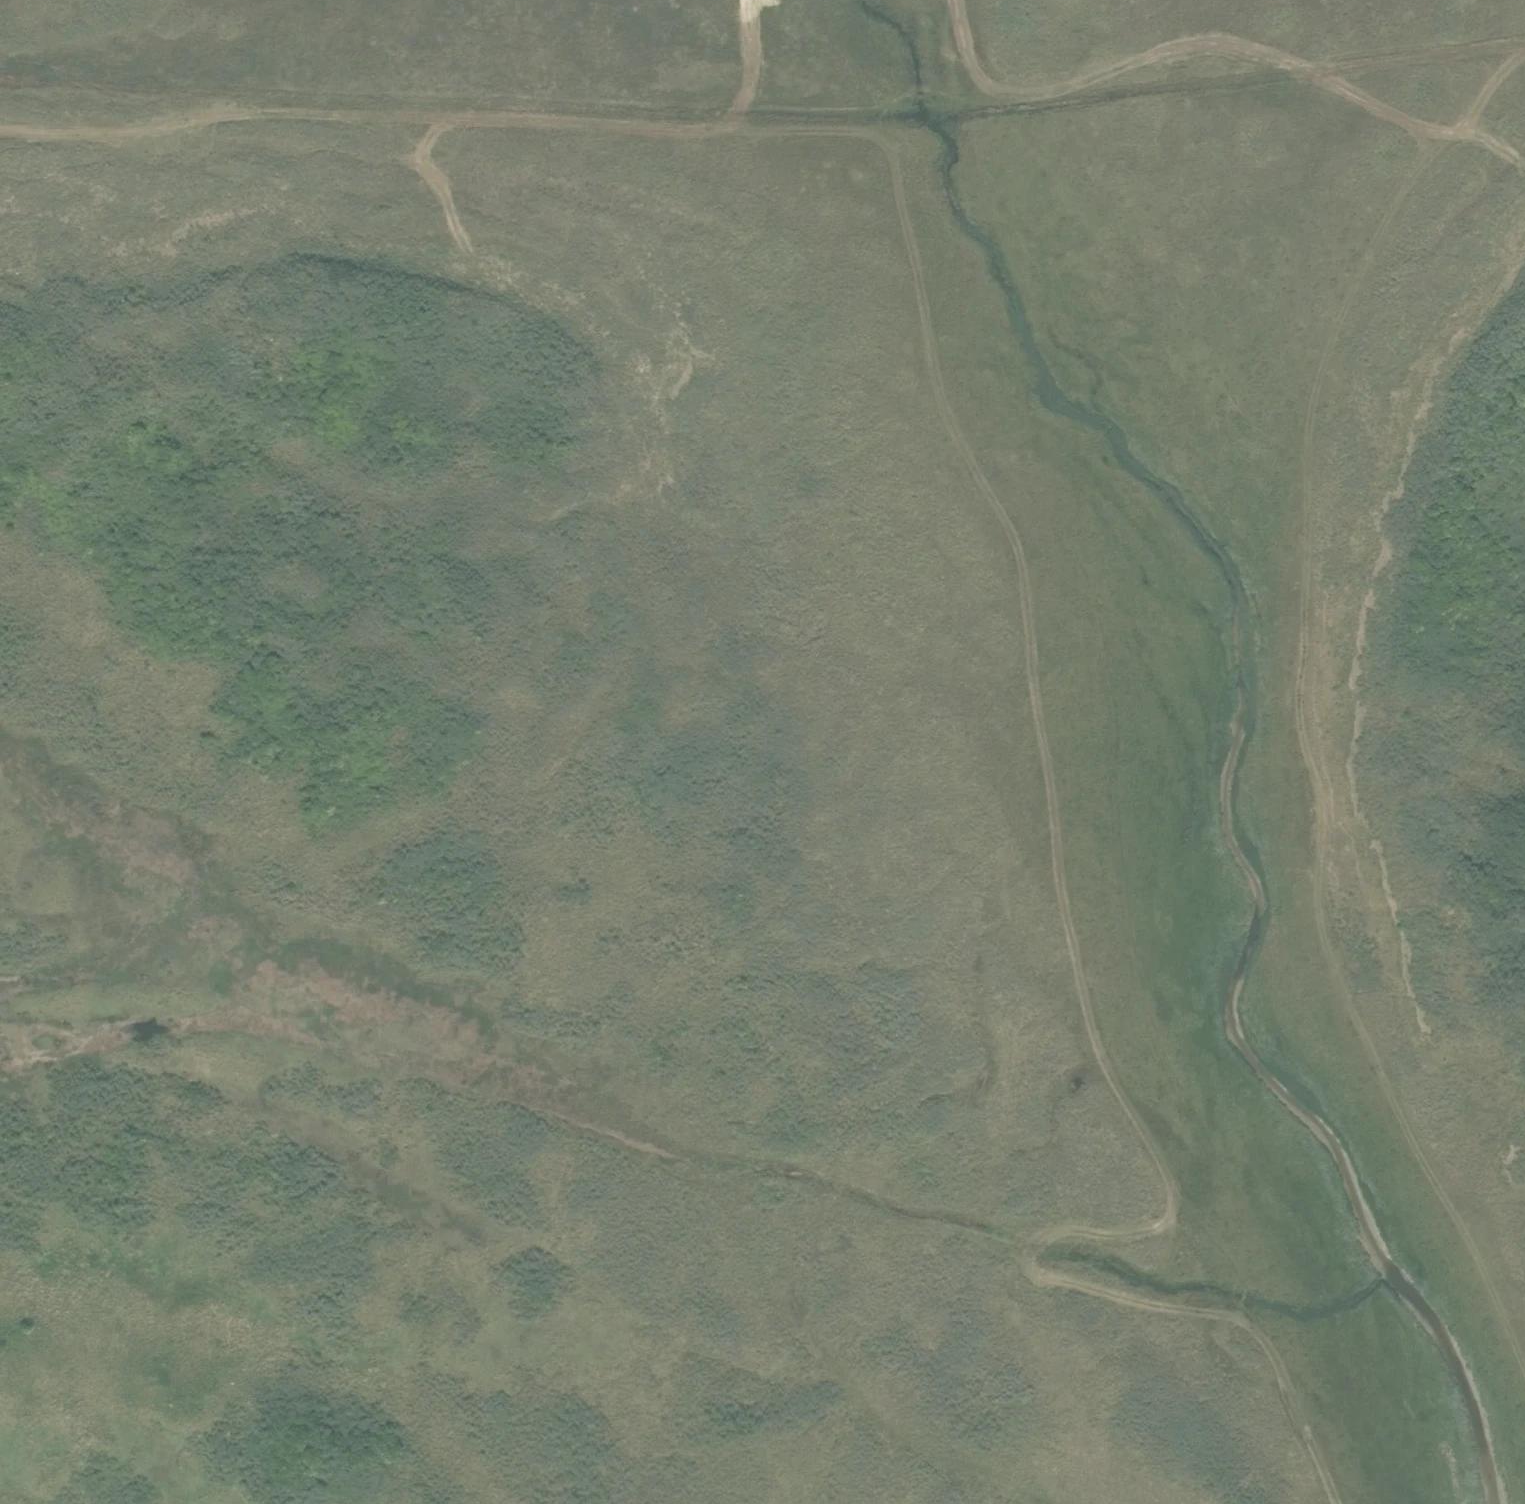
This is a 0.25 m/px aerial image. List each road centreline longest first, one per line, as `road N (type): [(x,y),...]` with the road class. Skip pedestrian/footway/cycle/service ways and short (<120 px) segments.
road 1 (track): [(0,129),(101,133),(255,112),(878,111),(1022,100),(1206,40),(1327,74),(1524,44)]
road 2 (track): [(1022,100),(978,77),(957,0)]

